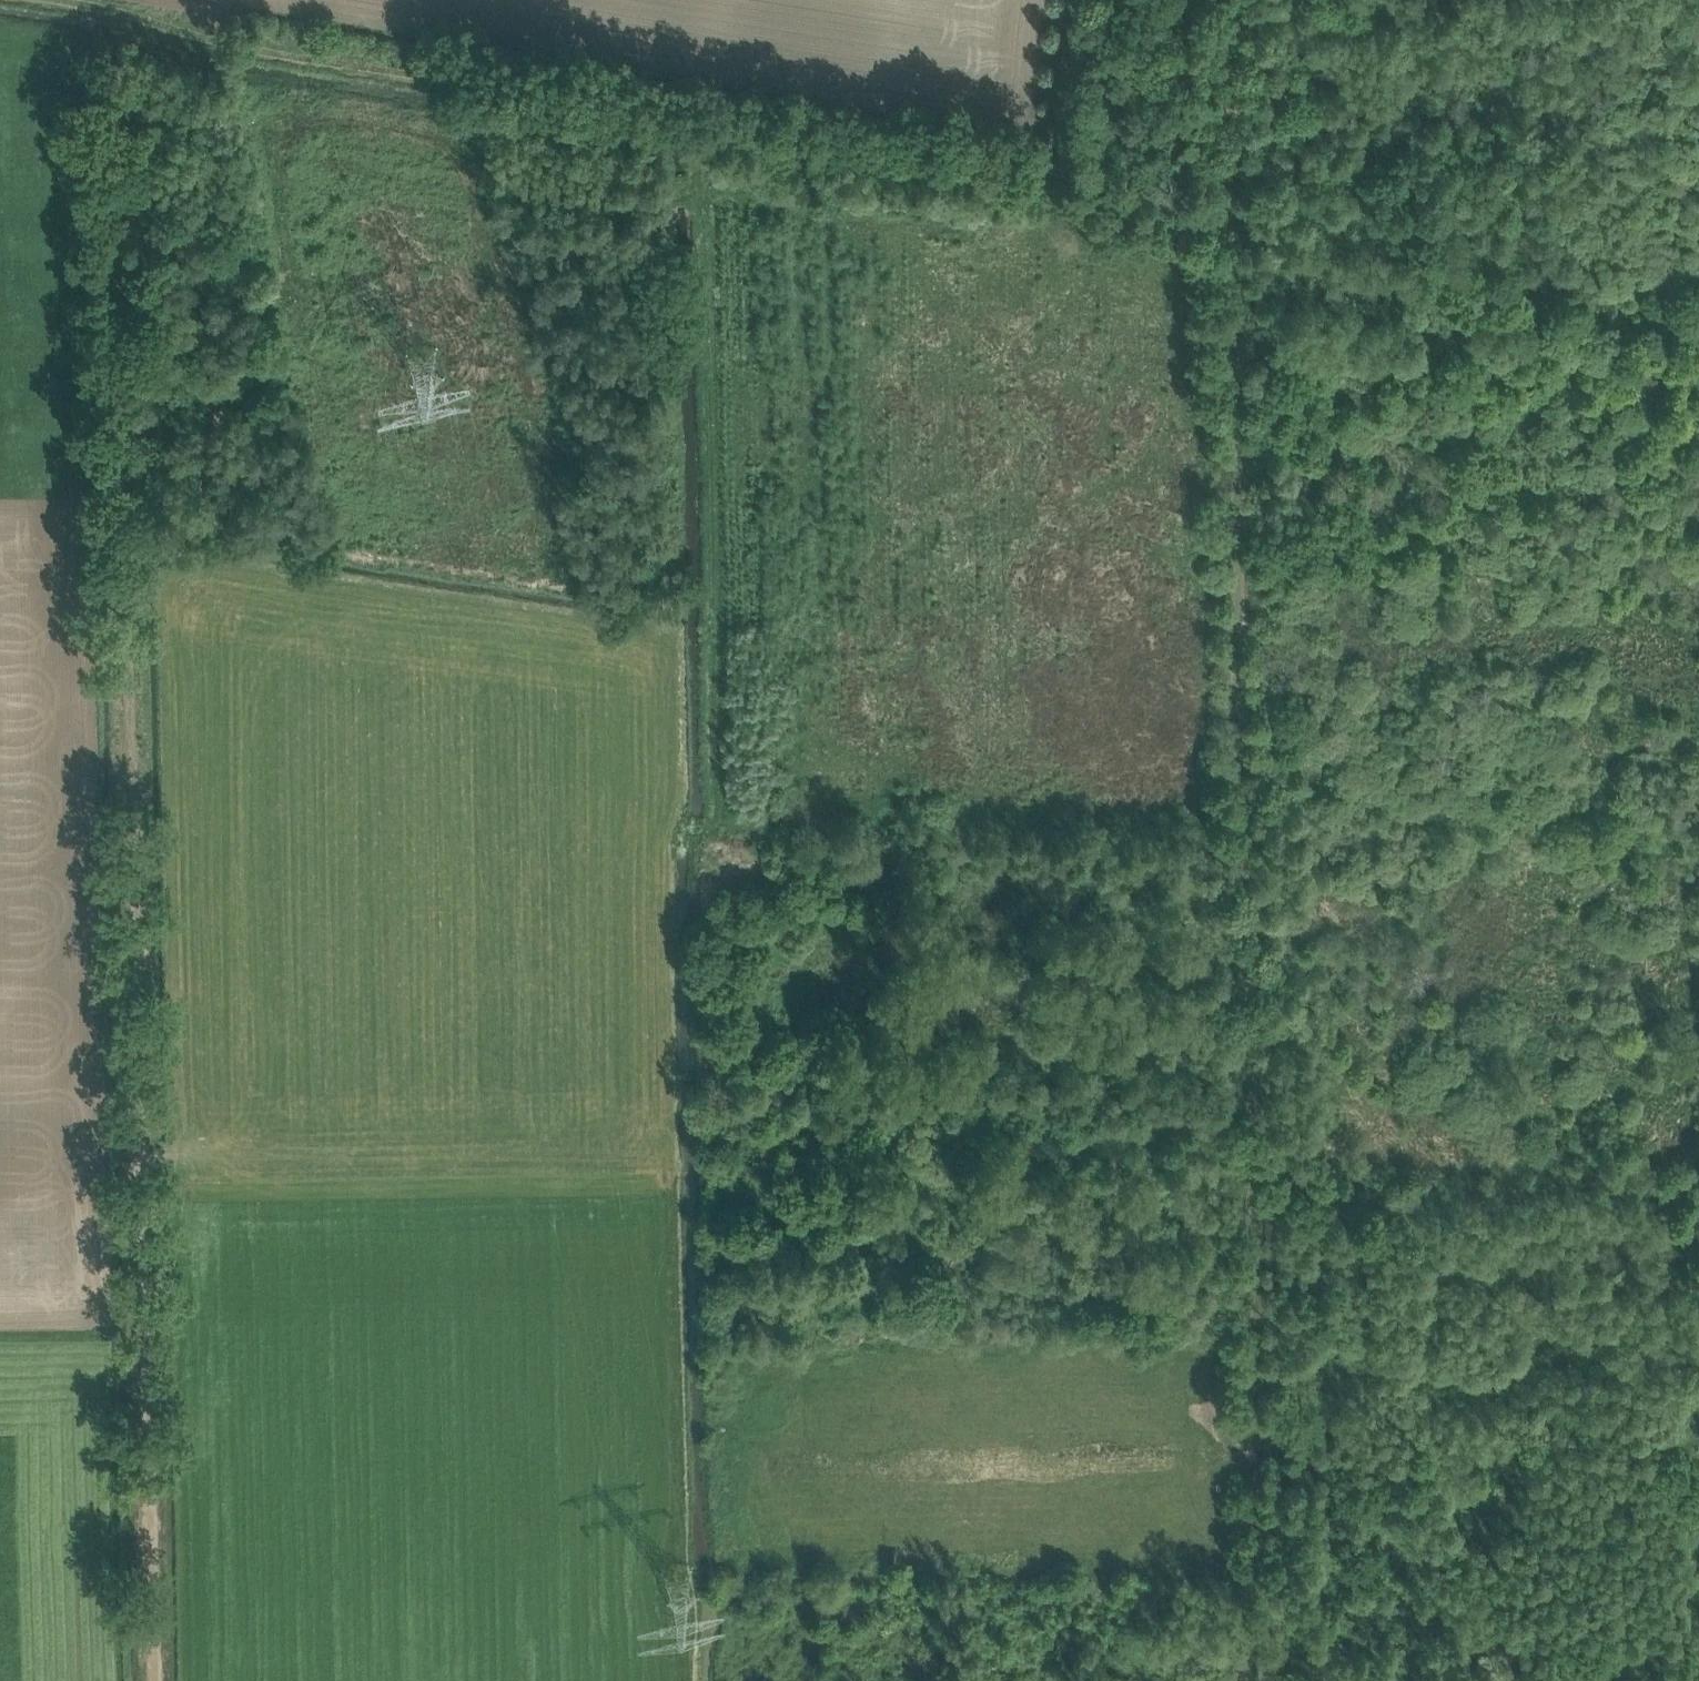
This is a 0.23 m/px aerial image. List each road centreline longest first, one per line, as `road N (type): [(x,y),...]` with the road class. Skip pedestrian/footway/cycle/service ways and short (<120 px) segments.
road 1 (track): [(1269,1680),(1239,0)]
road 2 (track): [(708,242),(702,161),(687,127),(230,48),(133,17),(32,0)]

